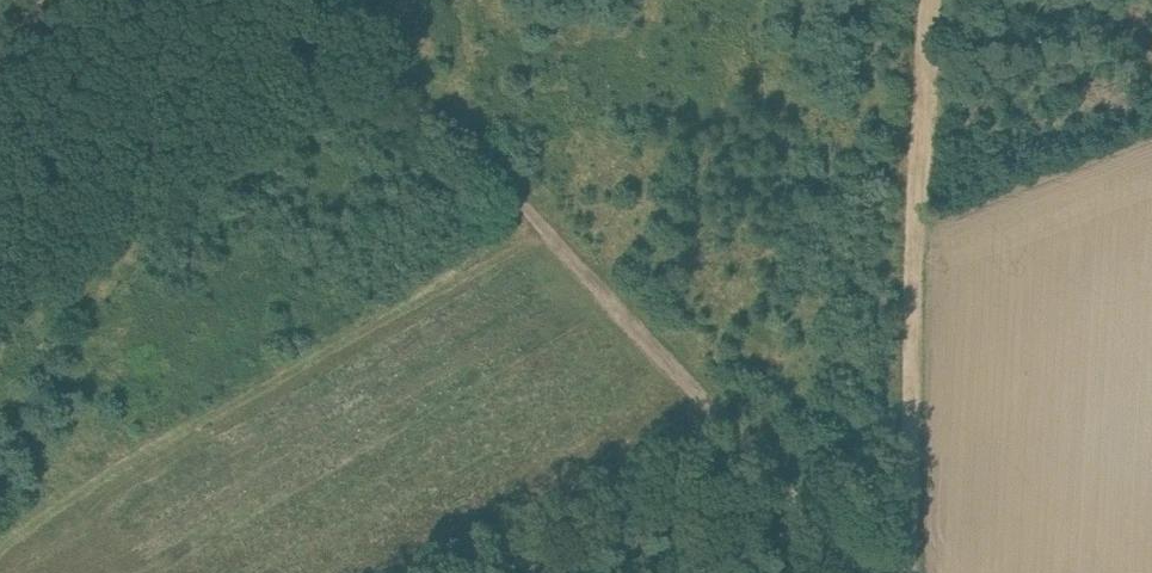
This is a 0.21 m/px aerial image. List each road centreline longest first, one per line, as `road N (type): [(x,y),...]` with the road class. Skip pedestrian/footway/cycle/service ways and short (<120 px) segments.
road 1 (track): [(864,572),(516,196),(320,0)]
road 2 (track): [(905,572),(935,0)]

